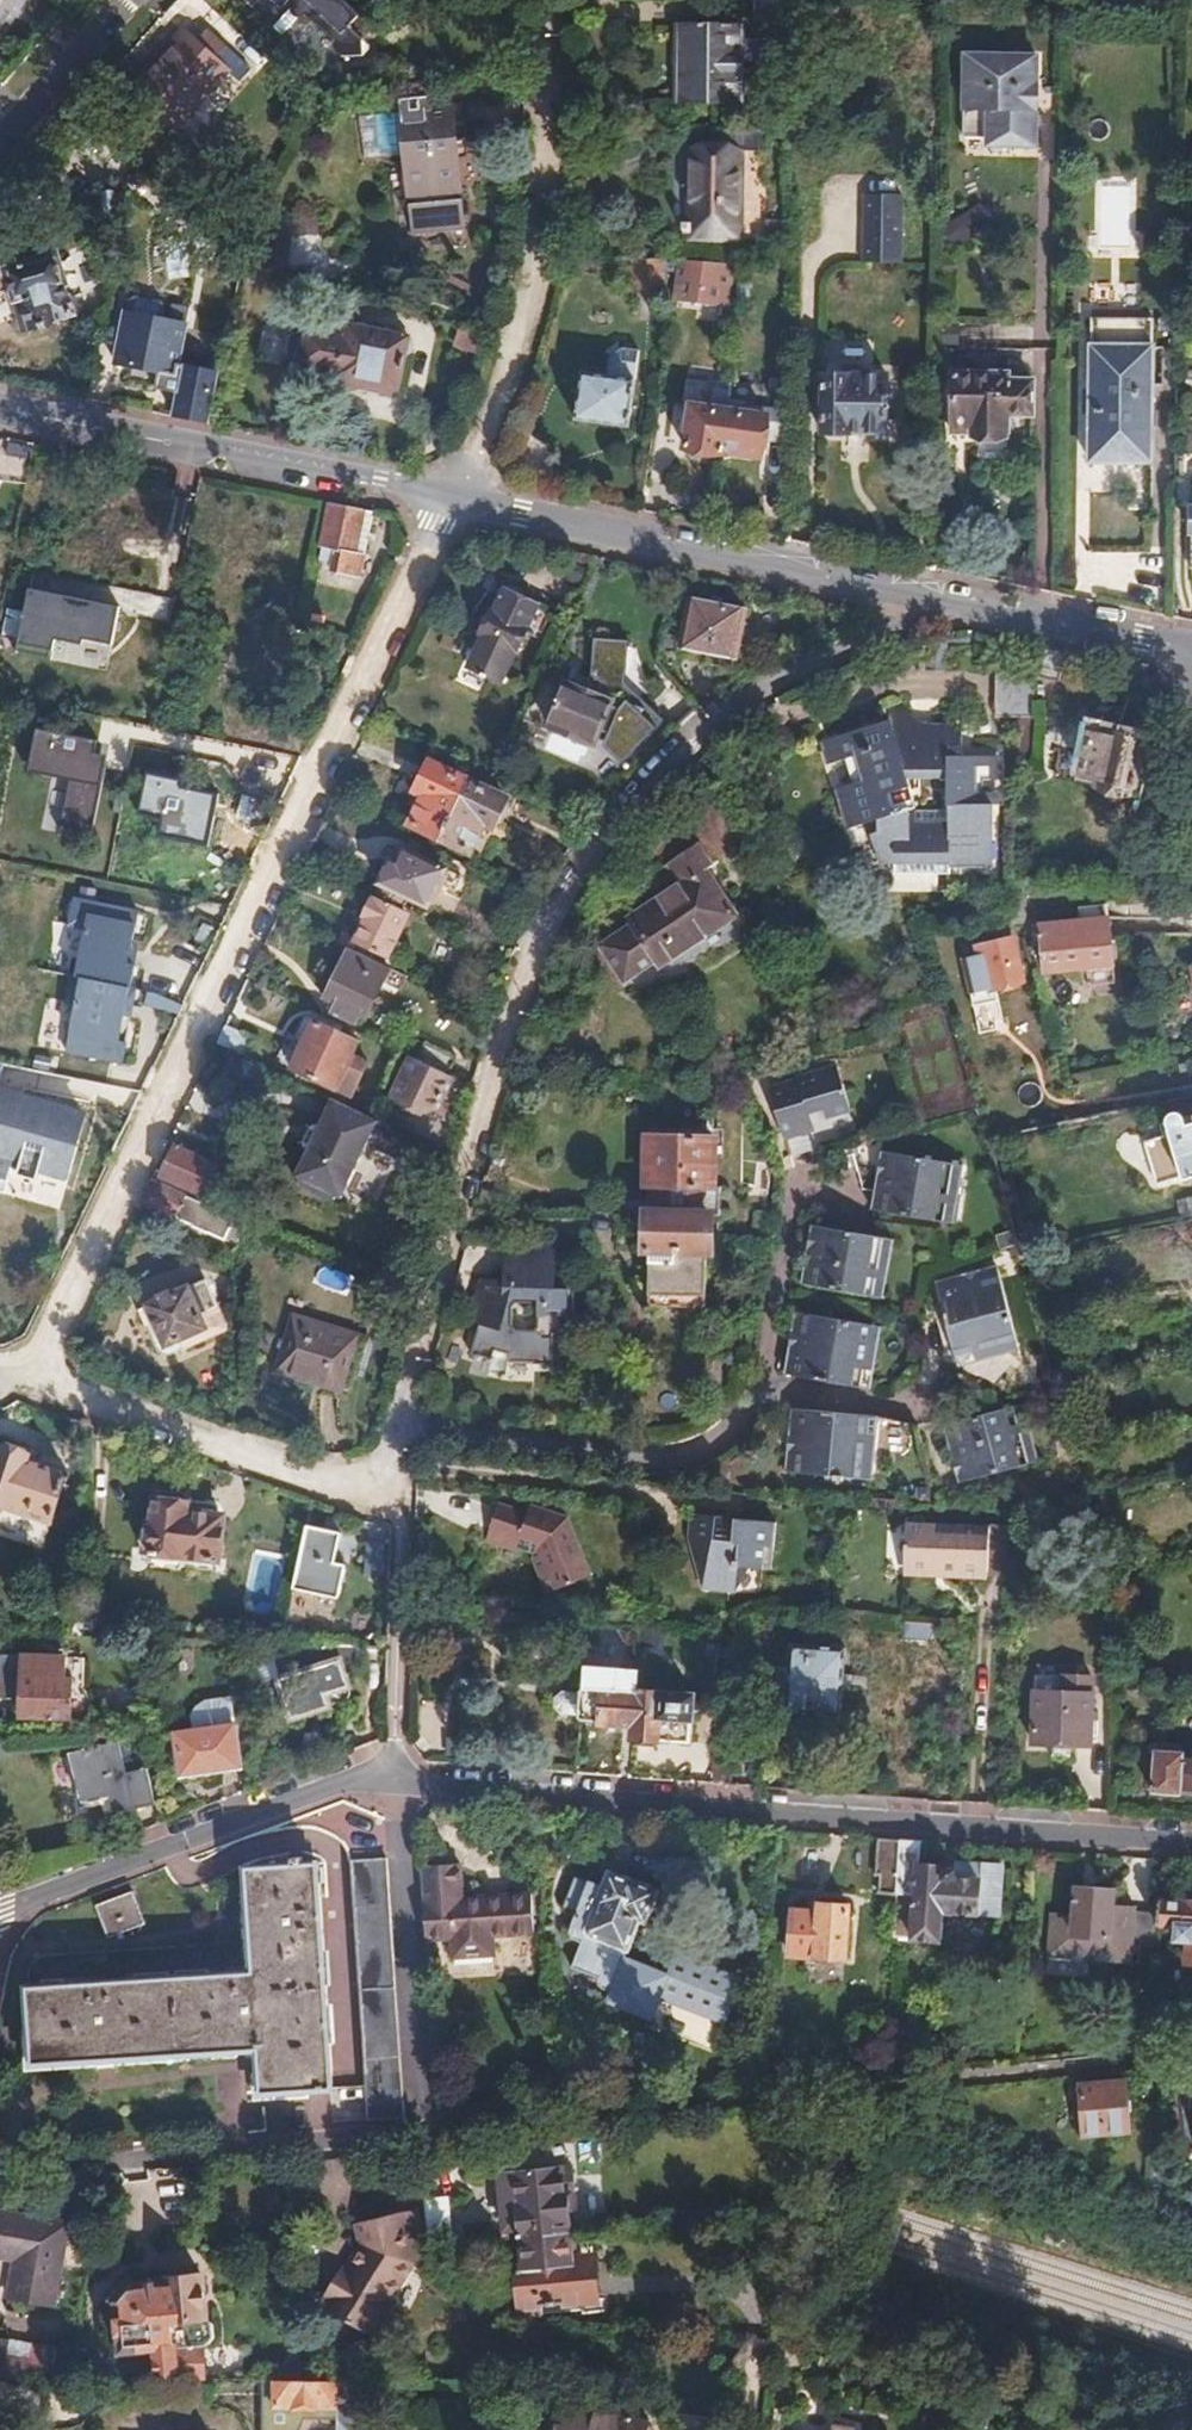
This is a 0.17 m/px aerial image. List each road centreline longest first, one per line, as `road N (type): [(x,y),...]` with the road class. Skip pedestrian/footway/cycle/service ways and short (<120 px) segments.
road 1 (residential): [(401,1454),(401,1414),(532,950),(576,868),(706,716),(777,670),(892,628),(918,598)]
road 2 (residential): [(33,1378),(176,1065),(454,502)]
road 3 (residential): [(1191,1845),(435,1786),(397,1775)]
road 4 (residential): [(454,502),(526,297),(542,149),(534,0)]
road 5 (residential): [(454,502),(918,598)]
road 6 (residential): [(0,411),(454,502)]
road 7 (residential): [(397,1775),(368,1773),(0,1910)]
road 8 (residential): [(401,1498),(33,1378)]
road 9 (unclassified): [(401,1454),(690,1454),(755,1403),(759,1390)]
road 10 (residential): [(918,598),(1191,648)]
road 11 (residential): [(397,1775),(401,1498)]
road 12 (unclassified): [(759,1390),(775,1343),(787,1226),(801,1182),(843,1177)]
road 13 (residential): [(123,0),(0,135)]
road 14 (unclassified): [(933,1411),(759,1390)]

